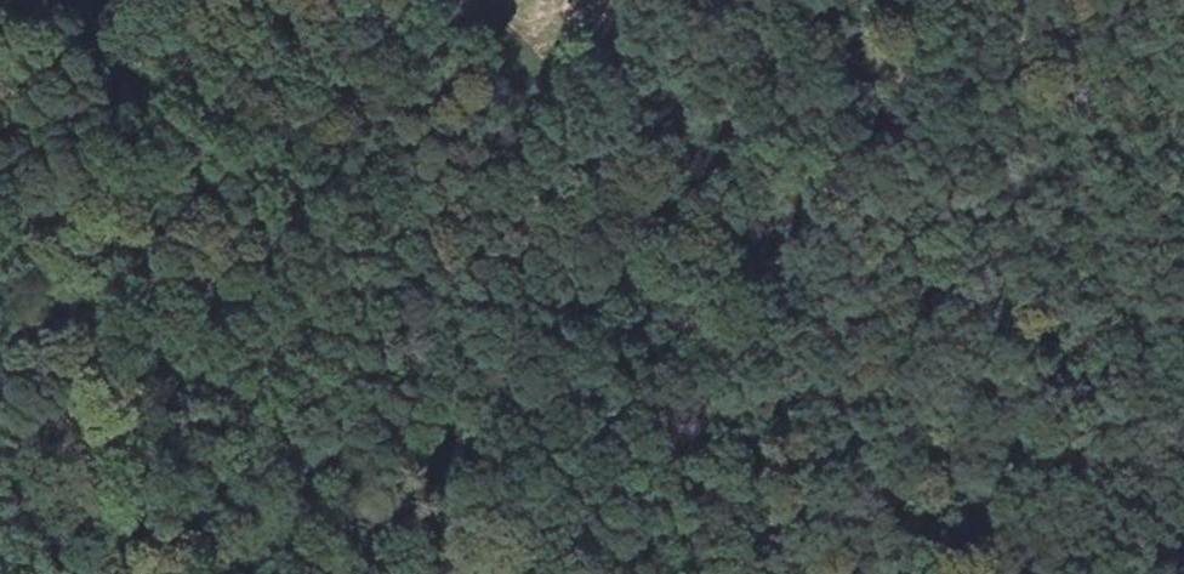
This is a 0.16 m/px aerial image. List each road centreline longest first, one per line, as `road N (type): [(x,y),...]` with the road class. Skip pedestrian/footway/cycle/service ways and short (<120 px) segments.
road 1 (track): [(493,573),(491,389),(538,157),(625,0)]

